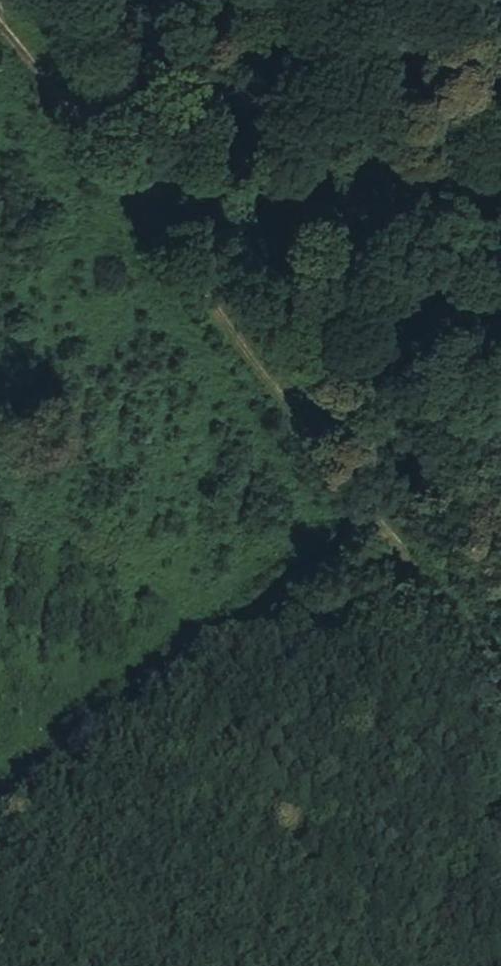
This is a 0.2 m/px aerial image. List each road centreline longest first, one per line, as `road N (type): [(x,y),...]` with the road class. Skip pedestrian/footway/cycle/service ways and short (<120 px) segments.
road 1 (track): [(500,683),(0,33)]
road 2 (track): [(358,492),(0,785)]
road 3 (track): [(500,780),(453,878),(430,965)]

